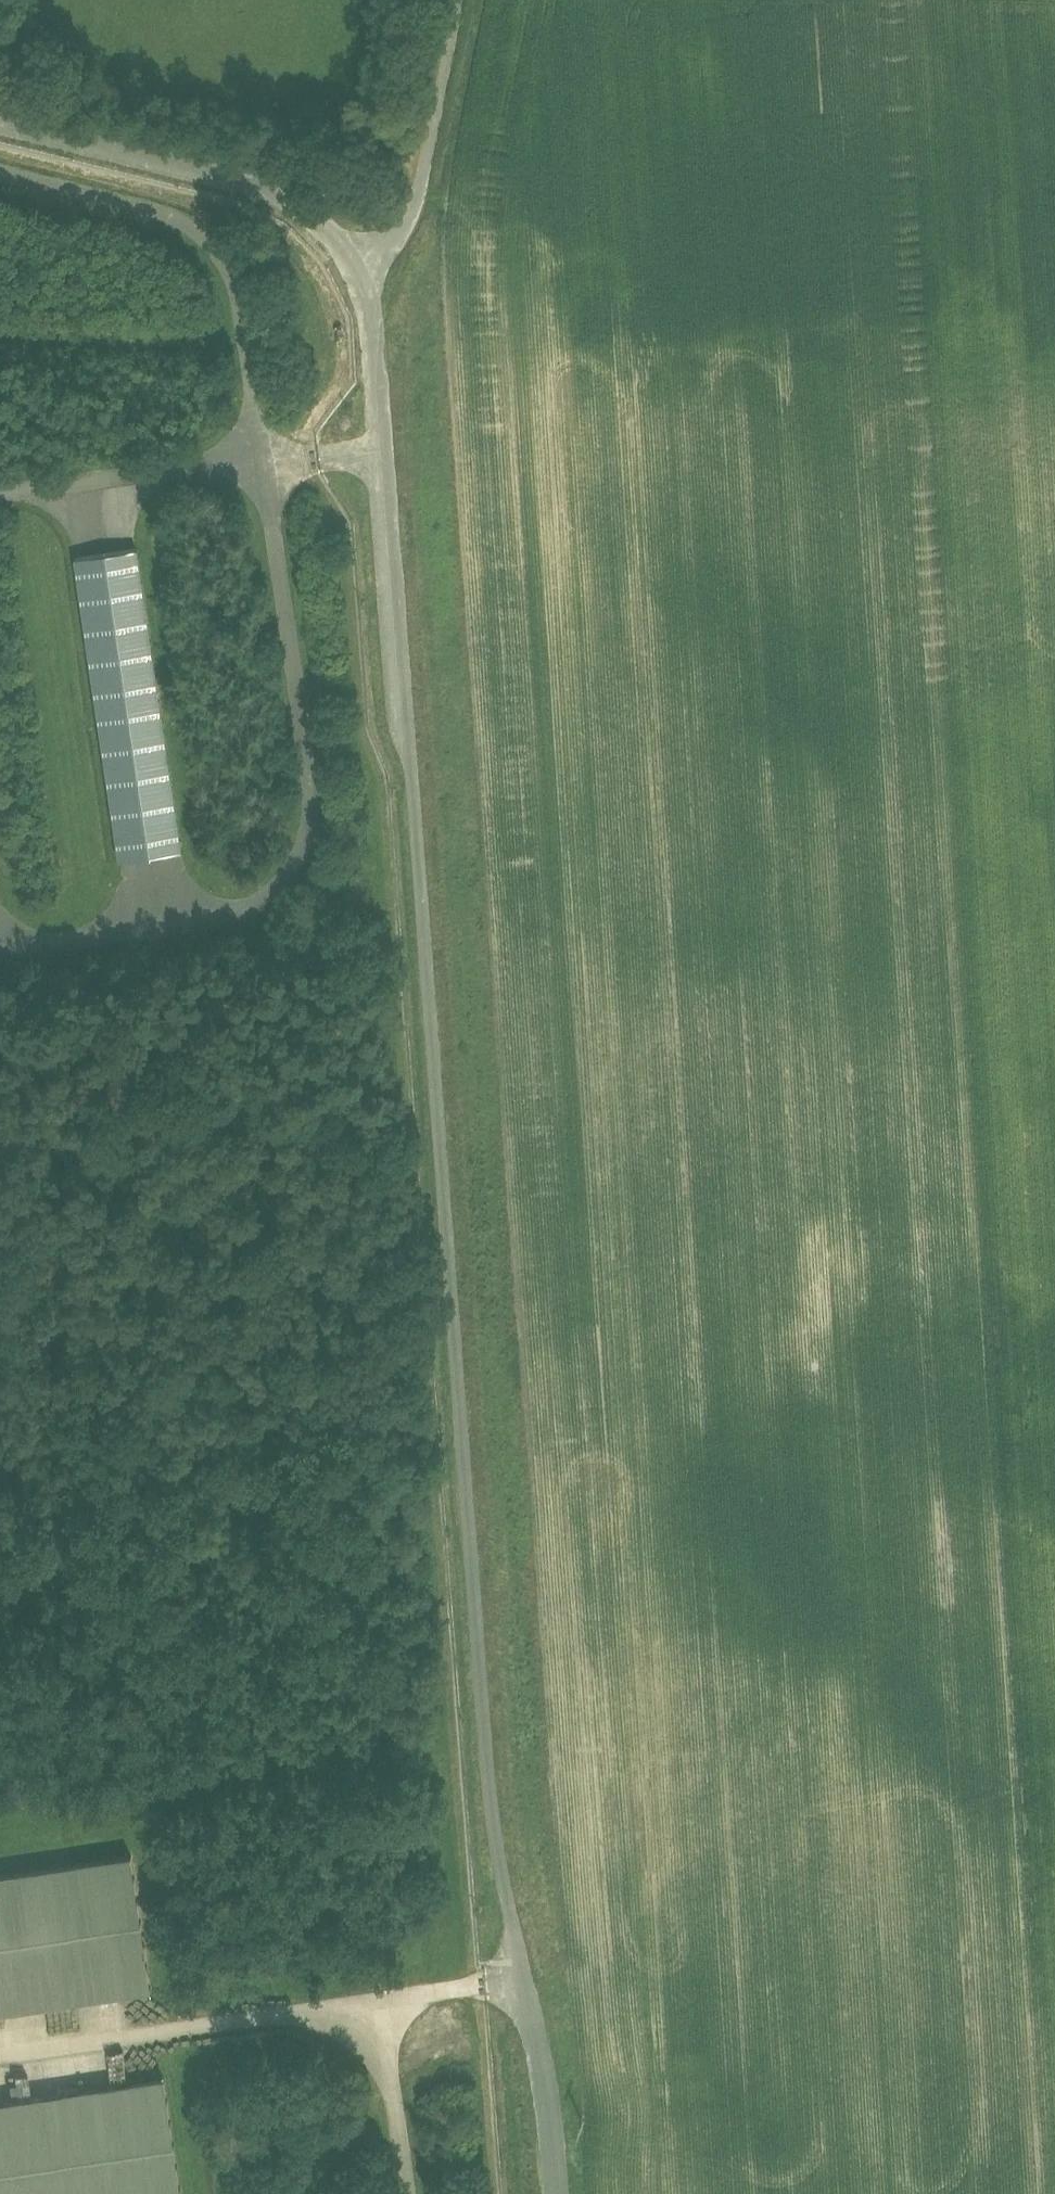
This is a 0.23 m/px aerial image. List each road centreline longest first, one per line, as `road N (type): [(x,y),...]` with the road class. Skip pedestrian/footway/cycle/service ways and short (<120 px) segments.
road 1 (unclassified): [(366,271),(492,1835),(554,2193)]
road 2 (unclassified): [(366,271),(314,220),(261,193),(0,126)]
road 3 (unclassified): [(461,0),(420,201),(366,271)]

